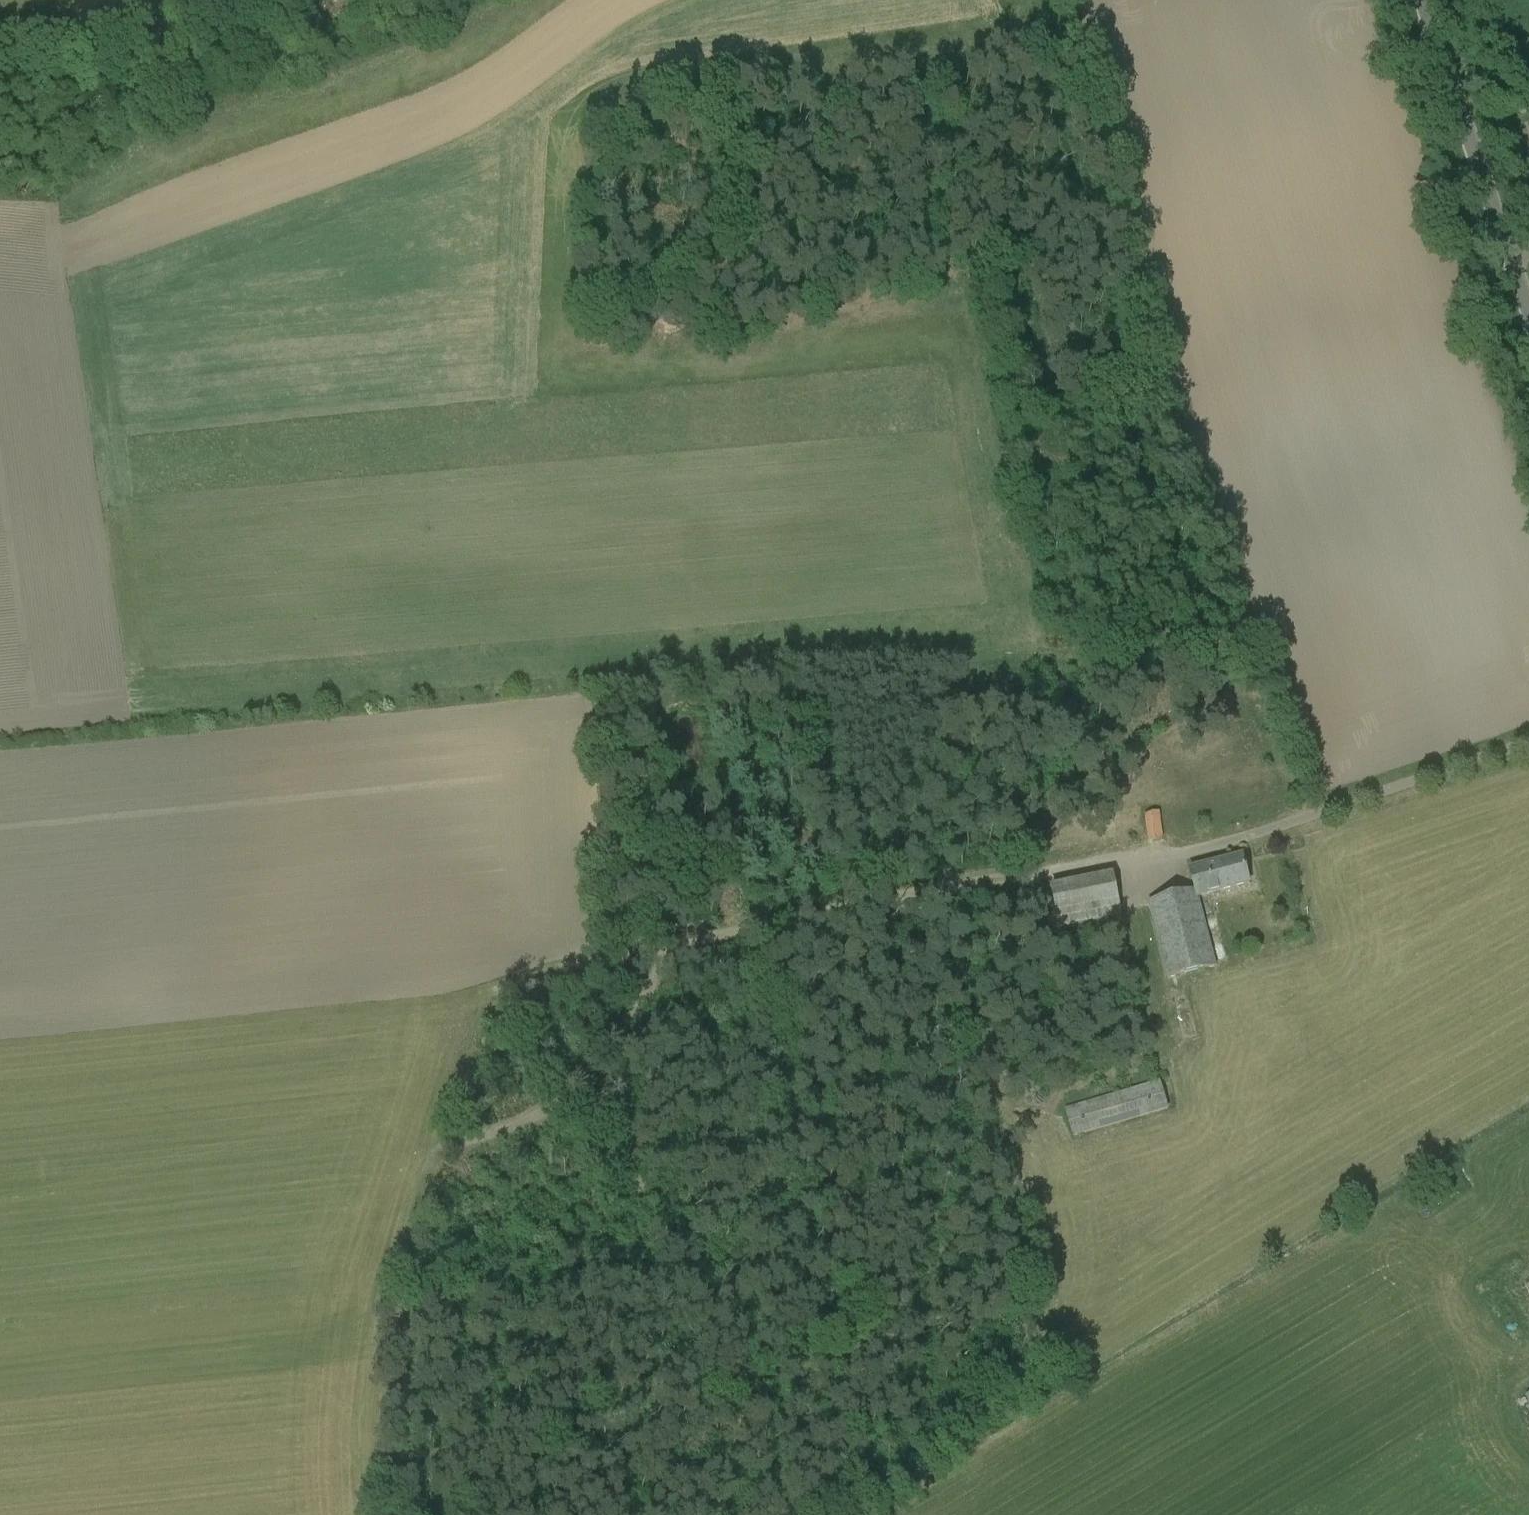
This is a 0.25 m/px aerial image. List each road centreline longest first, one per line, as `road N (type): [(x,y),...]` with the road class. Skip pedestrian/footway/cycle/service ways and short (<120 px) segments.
road 1 (unclassified): [(1528,311),(1417,0)]

